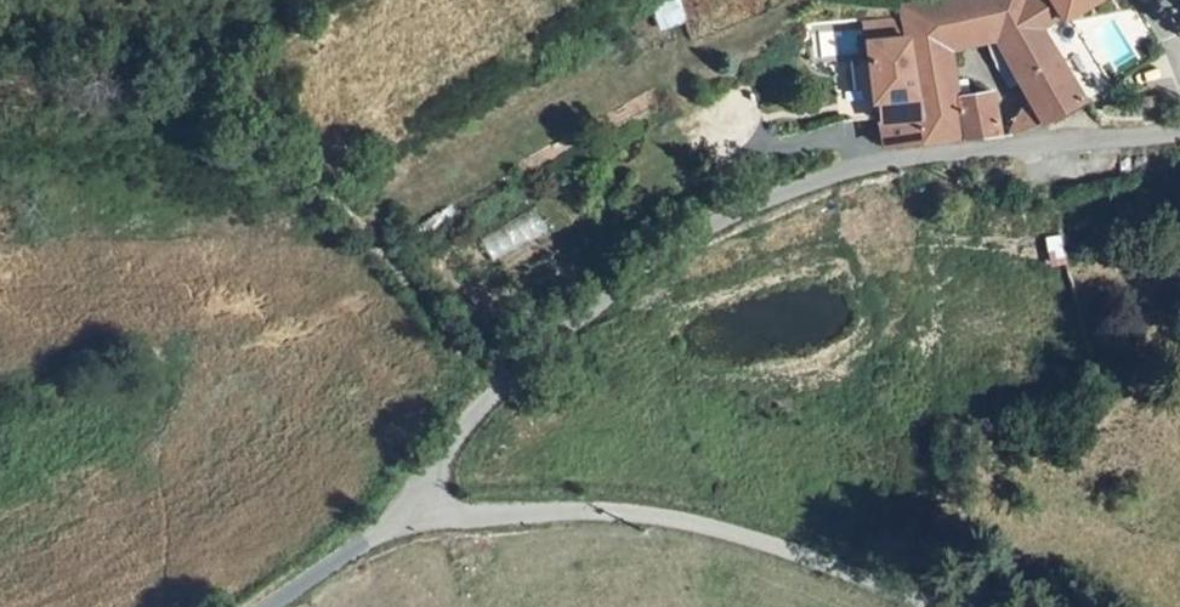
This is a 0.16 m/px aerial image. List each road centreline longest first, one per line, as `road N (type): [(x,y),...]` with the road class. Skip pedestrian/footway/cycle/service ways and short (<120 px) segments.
road 1 (unclassified): [(1179,131),(940,151),(831,175),(698,227),(490,397),(443,451),(408,515)]
road 2 (unclassified): [(408,515),(626,512),(745,535),(929,606)]
road 3 (unclassified): [(408,515),(267,606)]

